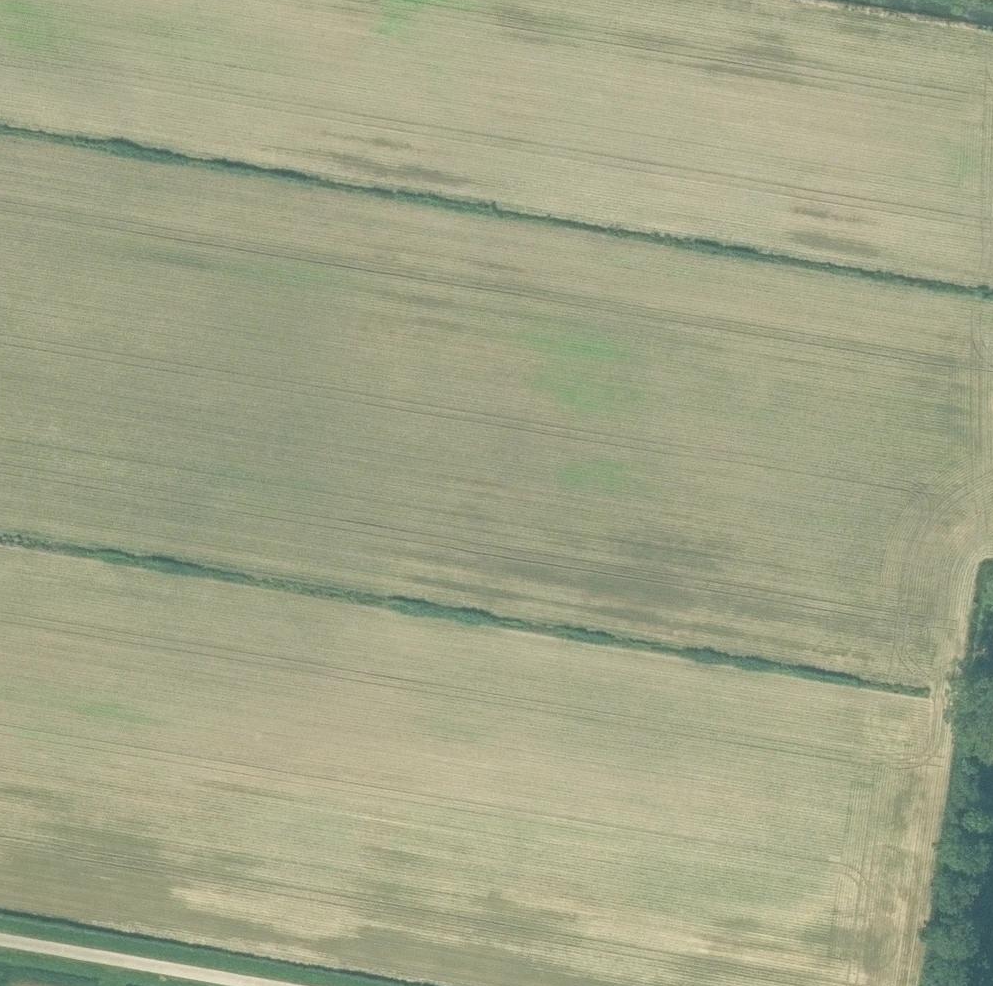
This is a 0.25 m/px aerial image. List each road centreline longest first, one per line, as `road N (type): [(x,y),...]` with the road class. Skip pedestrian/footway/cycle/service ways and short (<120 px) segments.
road 1 (unclassified): [(269,985),(0,939)]

